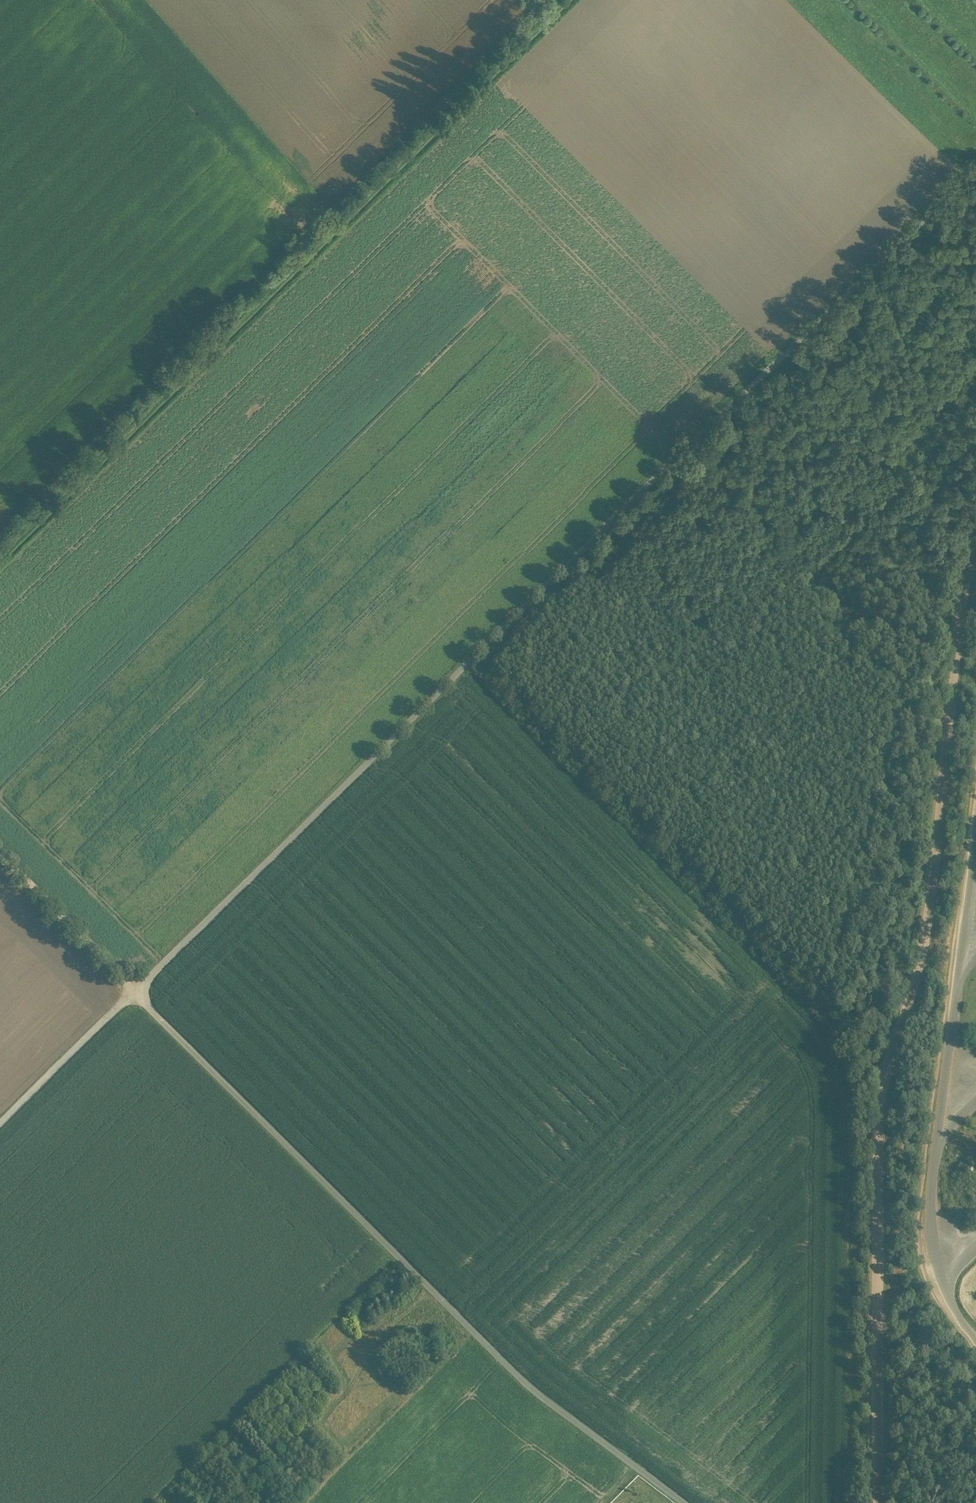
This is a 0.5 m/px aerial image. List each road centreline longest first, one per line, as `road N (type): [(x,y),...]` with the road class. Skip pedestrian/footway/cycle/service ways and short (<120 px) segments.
road 1 (unclassified): [(975,159),(137,994),(417,1282),(565,1420),(674,1502)]
road 2 (track): [(0,859),(137,994),(0,1128)]
road 3 (unclassified): [(936,1268),(931,1197),(944,1089)]
road 4 (unclassified): [(944,1089),(966,923)]

